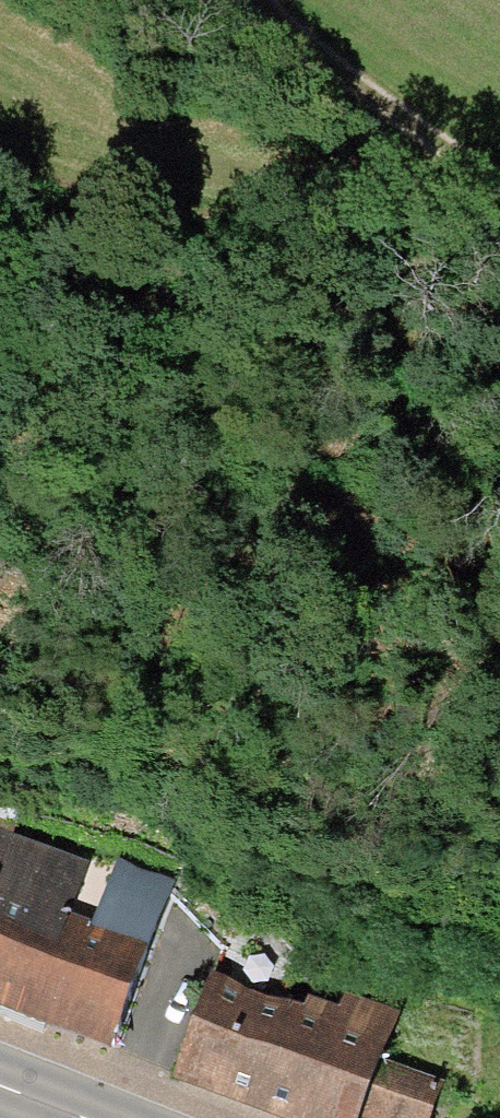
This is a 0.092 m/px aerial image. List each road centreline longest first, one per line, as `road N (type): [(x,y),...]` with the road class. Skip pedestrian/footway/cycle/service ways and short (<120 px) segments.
road 1 (track): [(417,140),(321,173),(192,179),(87,171),(0,151)]
road 2 (track): [(246,0),(332,80),(499,189)]

